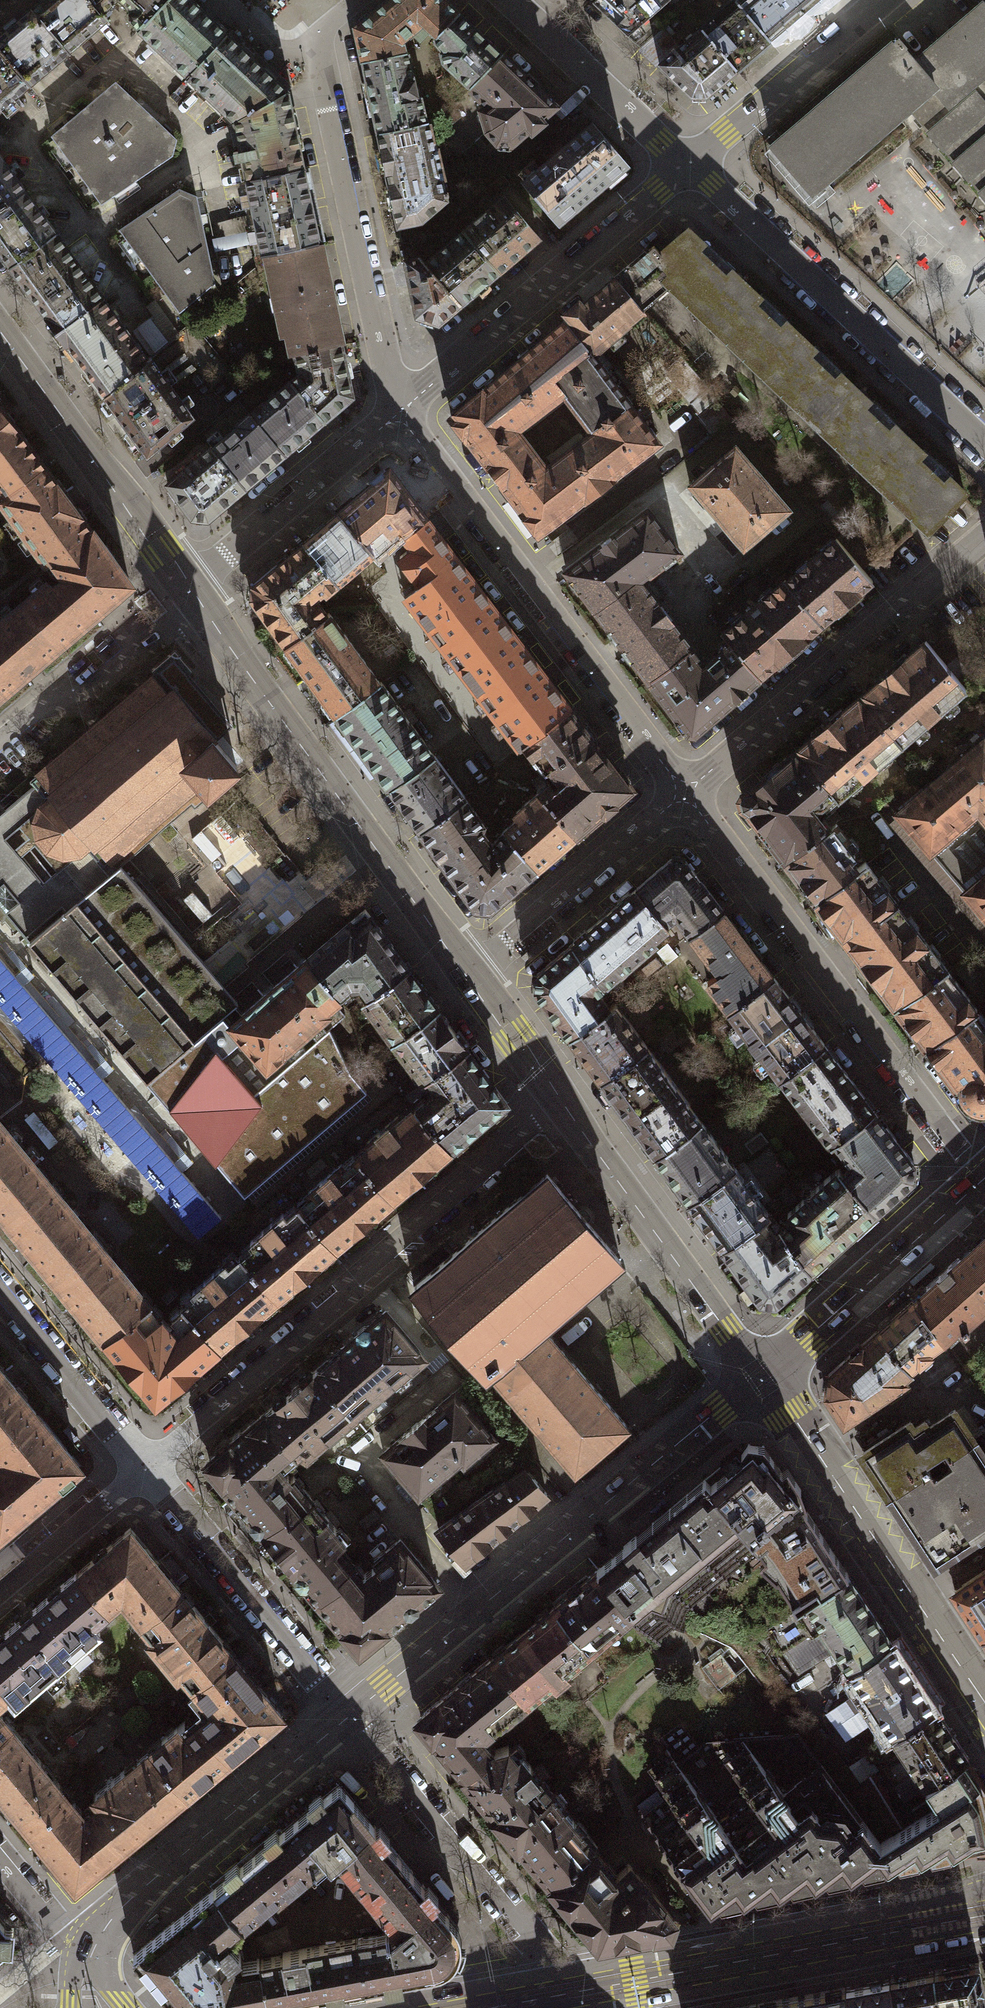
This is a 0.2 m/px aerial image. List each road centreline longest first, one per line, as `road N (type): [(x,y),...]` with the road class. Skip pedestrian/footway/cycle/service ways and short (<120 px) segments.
road 1 (residential): [(142,1465),(562,1104)]
road 2 (tertiary): [(344,1718),(757,1376)]
road 3 (residential): [(685,794),(979,1179)]
road 4 (residential): [(396,418),(685,794)]
road 5 (tertiary): [(192,592),(467,975)]
road 6 (secondary): [(984,1915),(579,1991)]
road 7 (residential): [(984,445),(690,165)]
road 8 (tertiary): [(757,1376),(984,1707)]
road 9 (residential): [(685,794),(984,541)]
road 10 (residential): [(396,418),(315,36)]
road 11 (residential): [(690,165),(396,418)]
road 12 (residential): [(344,1718),(579,1991)]
road 13 (tertiary): [(83,1944),(344,1718)]
road 14 (tertiary): [(562,1104),(757,1376)]
road 15 (residential): [(142,1465),(344,1718)]
road 16 (tertiary): [(0,332),(192,592)]
road 17 (tertiary): [(757,1376),(979,1179)]
road 18 (residential): [(467,975),(685,794)]
road 19 (residential): [(396,418),(192,592)]
road 20 (residential): [(886,0),(690,165)]
road 21 (residential): [(0,740),(34,713),(81,693),(192,592)]
road 22 (residential): [(690,165),(516,0)]
road 23 (residential): [(0,1292),(142,1465)]
road 24 (residential): [(0,1582),(142,1465)]
road 25 (tertiary): [(467,975),(562,1104)]

